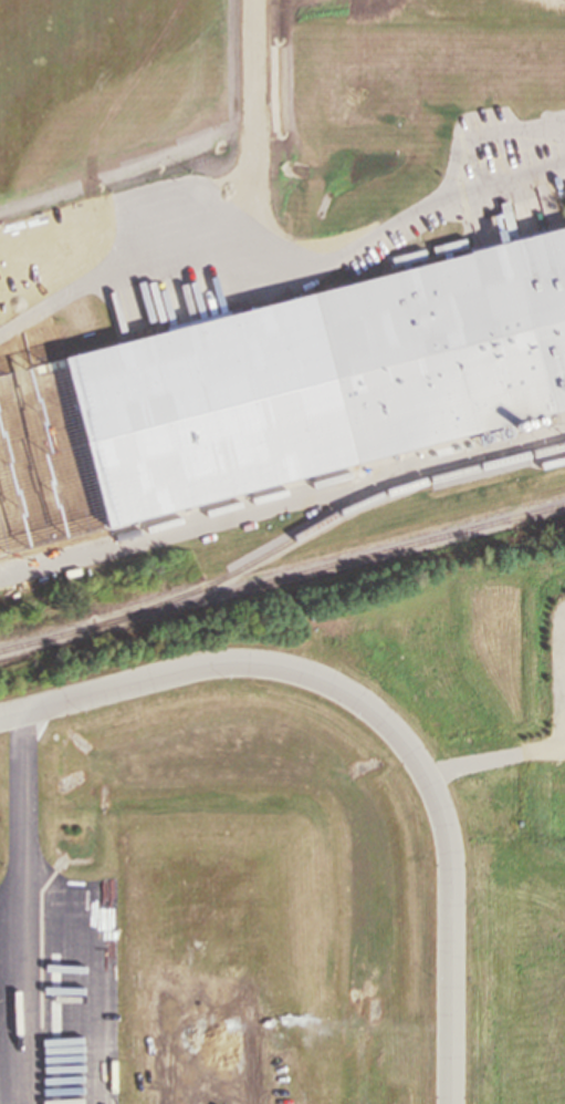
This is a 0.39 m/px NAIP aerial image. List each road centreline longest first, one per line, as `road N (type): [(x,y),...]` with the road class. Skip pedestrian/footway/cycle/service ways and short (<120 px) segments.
road 1 (residential): [(0,718),(231,662),(329,680),(386,715),(429,774),(453,843),(454,1103)]

